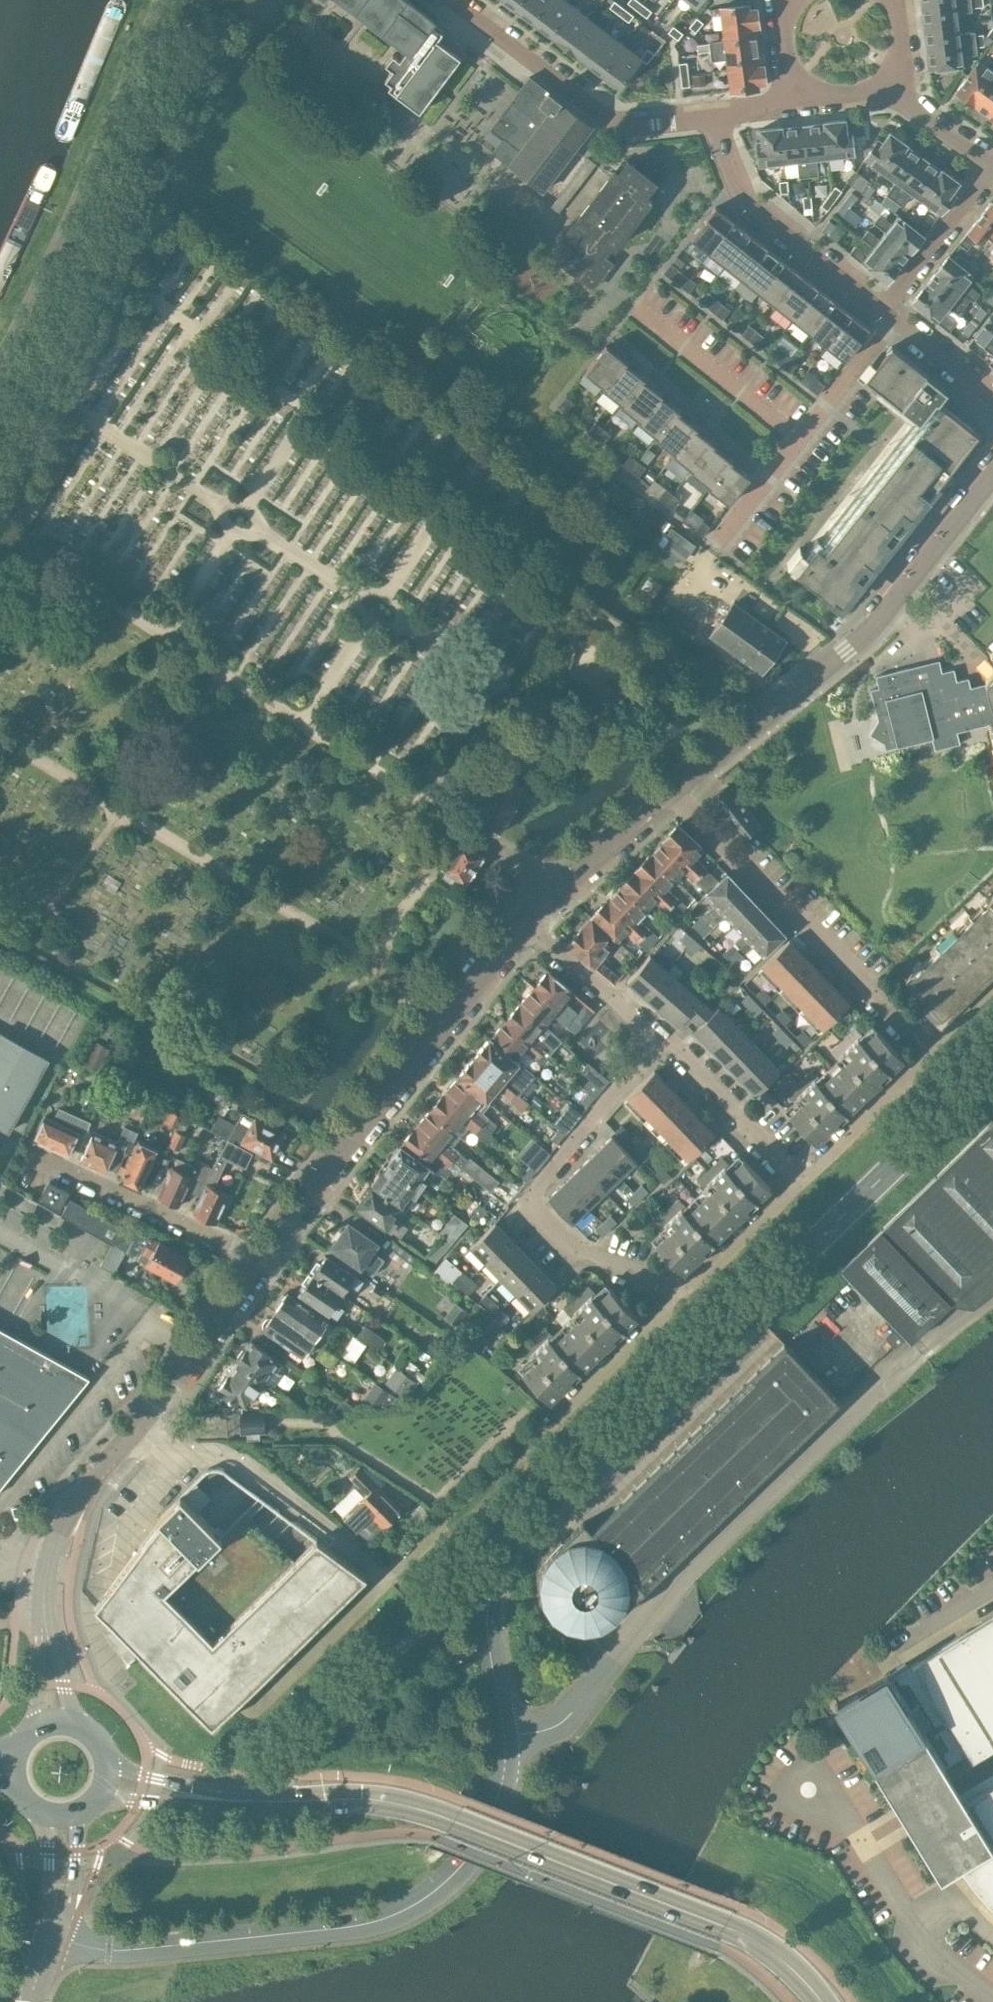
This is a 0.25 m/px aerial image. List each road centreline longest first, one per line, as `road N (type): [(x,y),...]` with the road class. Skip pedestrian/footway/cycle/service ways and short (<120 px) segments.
road 1 (secondary): [(493,1575),(522,1525),(992,1071)]
road 2 (secondary): [(821,2001),(750,1936),(439,1816),(374,1799),(243,1801)]
road 3 (unclassified): [(505,1736),(561,1723),(675,1584),(919,1350)]
road 4 (secondary): [(505,1736),(500,1790),(482,1834),(428,1896),(386,1918),(127,1950),(51,1935)]
road 5 (residential): [(673,791),(927,1049),(921,1067),(802,1182)]
road 6 (unclassified): [(673,791),(874,625),(992,477)]
road 7 (unclassified): [(262,1257),(523,925)]
road 8 (unclassified): [(0,360),(160,0)]
road 9 (residential): [(671,1285),(572,1251),(526,1203),(661,1036)]
road 10 (unclassified): [(47,1567),(84,1491),(262,1257)]
road 11 (residential): [(711,117),(630,125),(607,117),(453,0)]
road 12 (residential): [(714,547),(893,315)]
road 13 (residential): [(711,117),(741,196),(886,309)]
road 14 (residential): [(262,1257),(27,1153)]
road 15 (residential): [(504,1470),(666,1314),(671,1285)]
road 16 (residential): [(802,1182),(661,1036)]
road 17 (unclassified): [(523,925),(673,791)]
road 18 (residential): [(886,309),(992,167)]
road 19 (residential): [(661,1036),(523,925)]
road 20 (residential): [(802,1182),(702,1280),(671,1285)]
road 21 (secondary): [(493,1575),(488,1641),(505,1736)]
road 22 (secondary): [(97,1802),(243,1801)]
road 23 (secondary): [(243,1801),(108,1762)]
road 24 (residential): [(992,156),(885,76)]
road 25 (residential): [(893,315),(992,394)]

